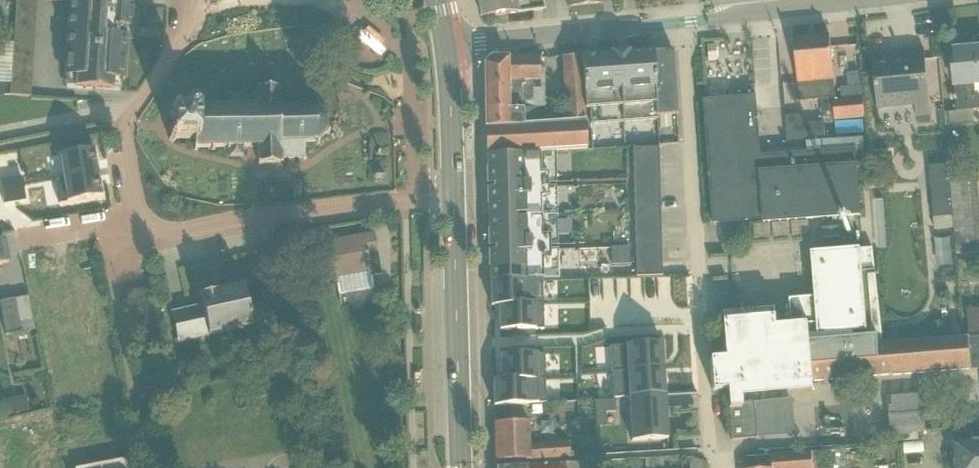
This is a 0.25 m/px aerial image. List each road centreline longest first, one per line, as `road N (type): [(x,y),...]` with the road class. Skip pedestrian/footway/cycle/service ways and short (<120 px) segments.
road 1 (residential): [(712,458),(675,25)]
road 2 (residential): [(138,241),(182,245),(453,197)]
road 3 (primary): [(460,467),(453,197)]
road 4 (residential): [(184,0),(162,73),(131,115),(138,241)]
road 5 (tertiary): [(445,48),(675,25)]
road 6 (tertiary): [(675,25),(882,0)]
road 7 (primary): [(453,197),(445,48)]

